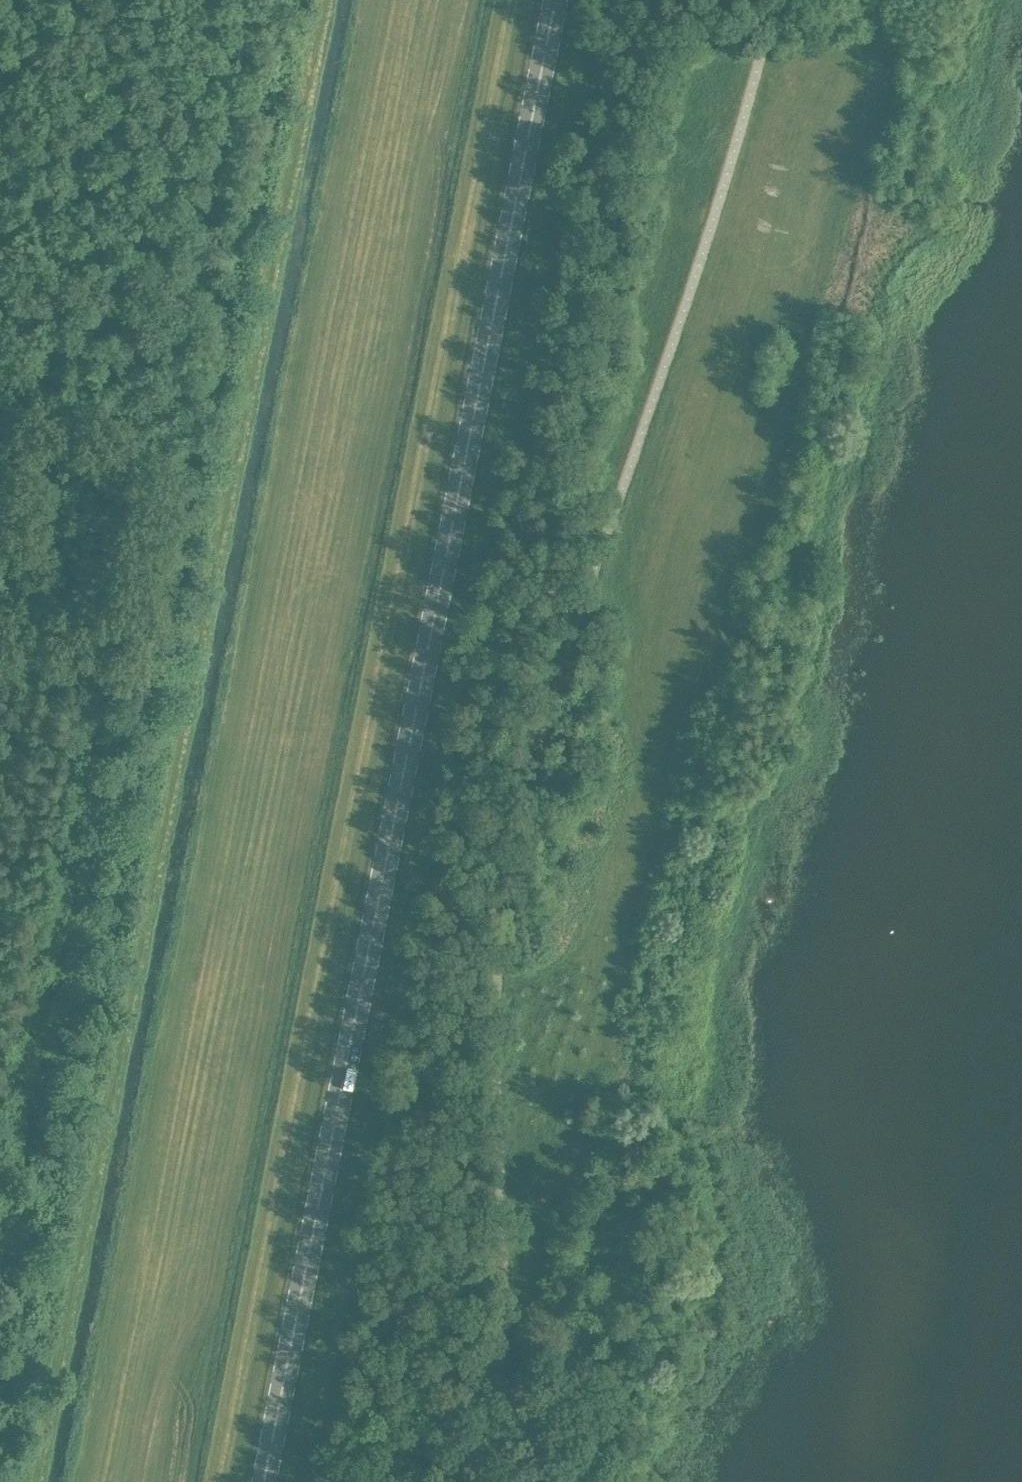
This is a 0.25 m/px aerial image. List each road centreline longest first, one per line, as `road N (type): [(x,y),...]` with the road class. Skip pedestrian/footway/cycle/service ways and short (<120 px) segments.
road 1 (track): [(31,1481),(324,0)]
road 2 (primary): [(263,1481),(554,0)]

